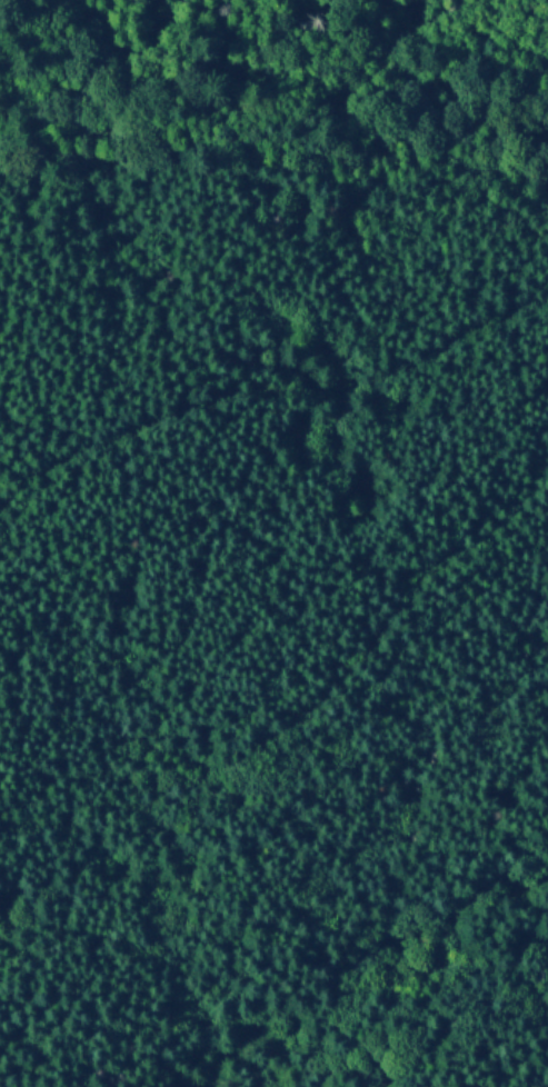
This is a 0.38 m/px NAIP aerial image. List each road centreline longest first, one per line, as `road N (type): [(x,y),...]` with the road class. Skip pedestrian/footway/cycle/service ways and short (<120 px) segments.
road 1 (track): [(547,299),(497,312),(383,370),(187,403),(0,478)]
road 2 (track): [(177,745),(232,750),(309,706),(391,604),(512,502),(547,427)]
road 3 (track): [(547,880),(459,907),(444,917),(436,938),(451,965),(547,962)]

